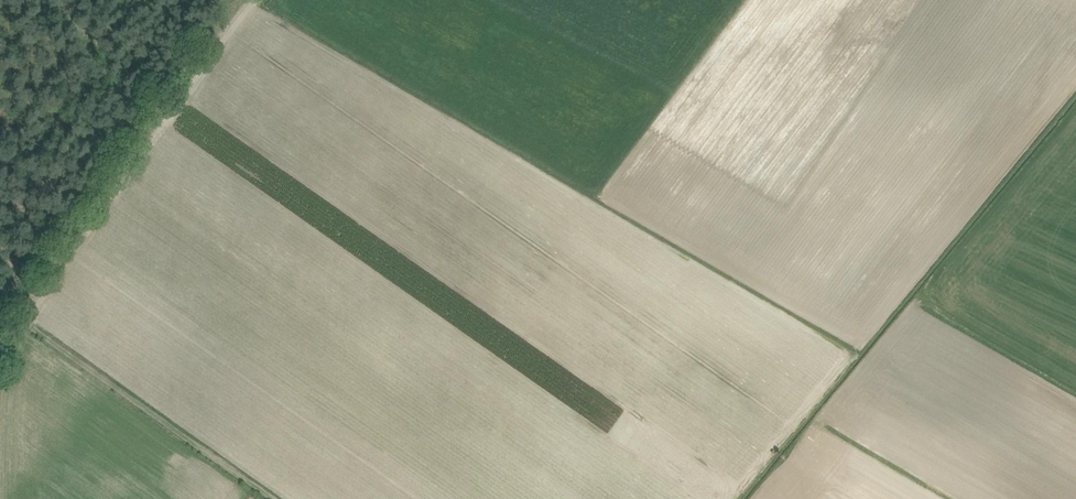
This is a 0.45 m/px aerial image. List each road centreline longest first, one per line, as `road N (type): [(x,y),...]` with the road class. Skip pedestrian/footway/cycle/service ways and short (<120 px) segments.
road 1 (track): [(251,0),(0,355)]

